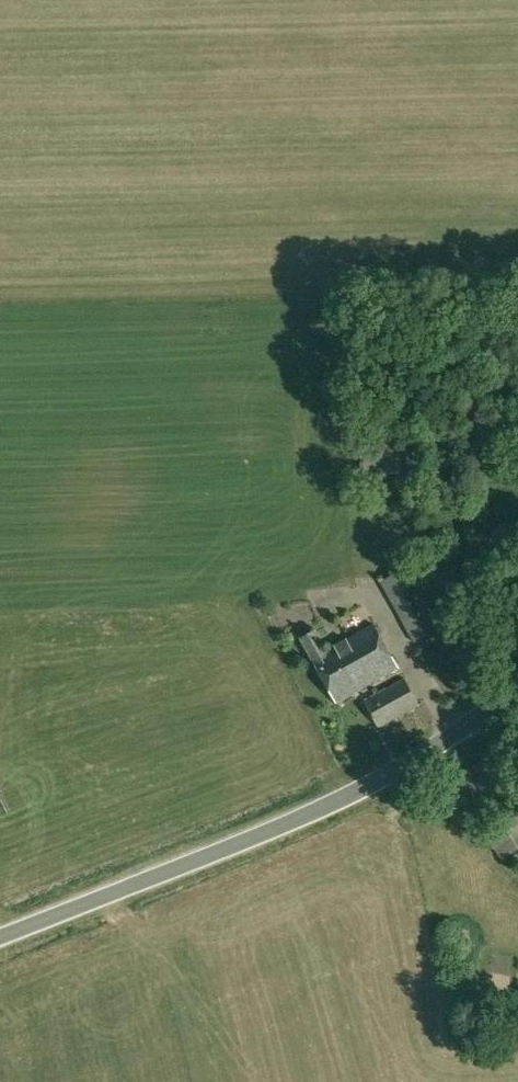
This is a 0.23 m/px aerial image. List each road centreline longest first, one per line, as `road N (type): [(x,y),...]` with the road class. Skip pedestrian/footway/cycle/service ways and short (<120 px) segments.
road 1 (unclassified): [(0,932),(369,787),(517,685)]

